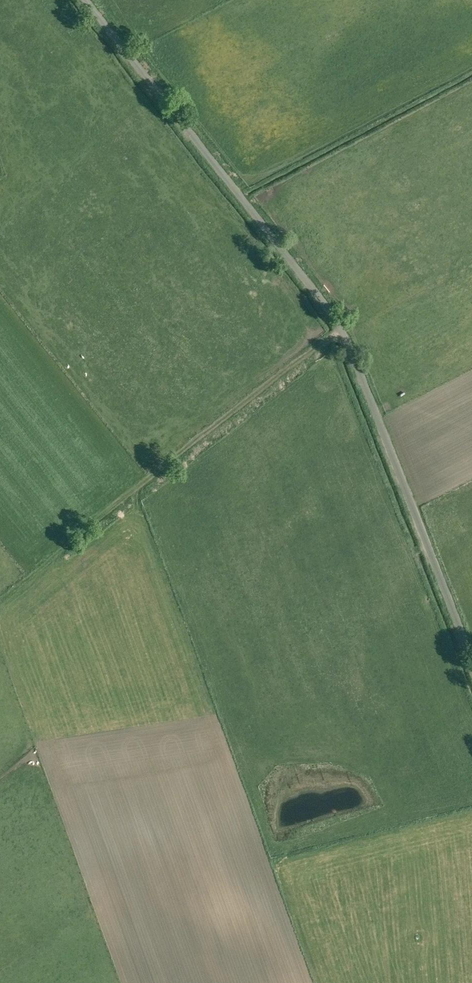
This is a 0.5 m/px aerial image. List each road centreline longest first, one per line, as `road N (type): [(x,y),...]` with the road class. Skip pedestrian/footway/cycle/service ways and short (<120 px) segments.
road 1 (unclassified): [(83,0),(339,329),(471,662)]
road 2 (track): [(348,349),(160,482),(0,610)]

